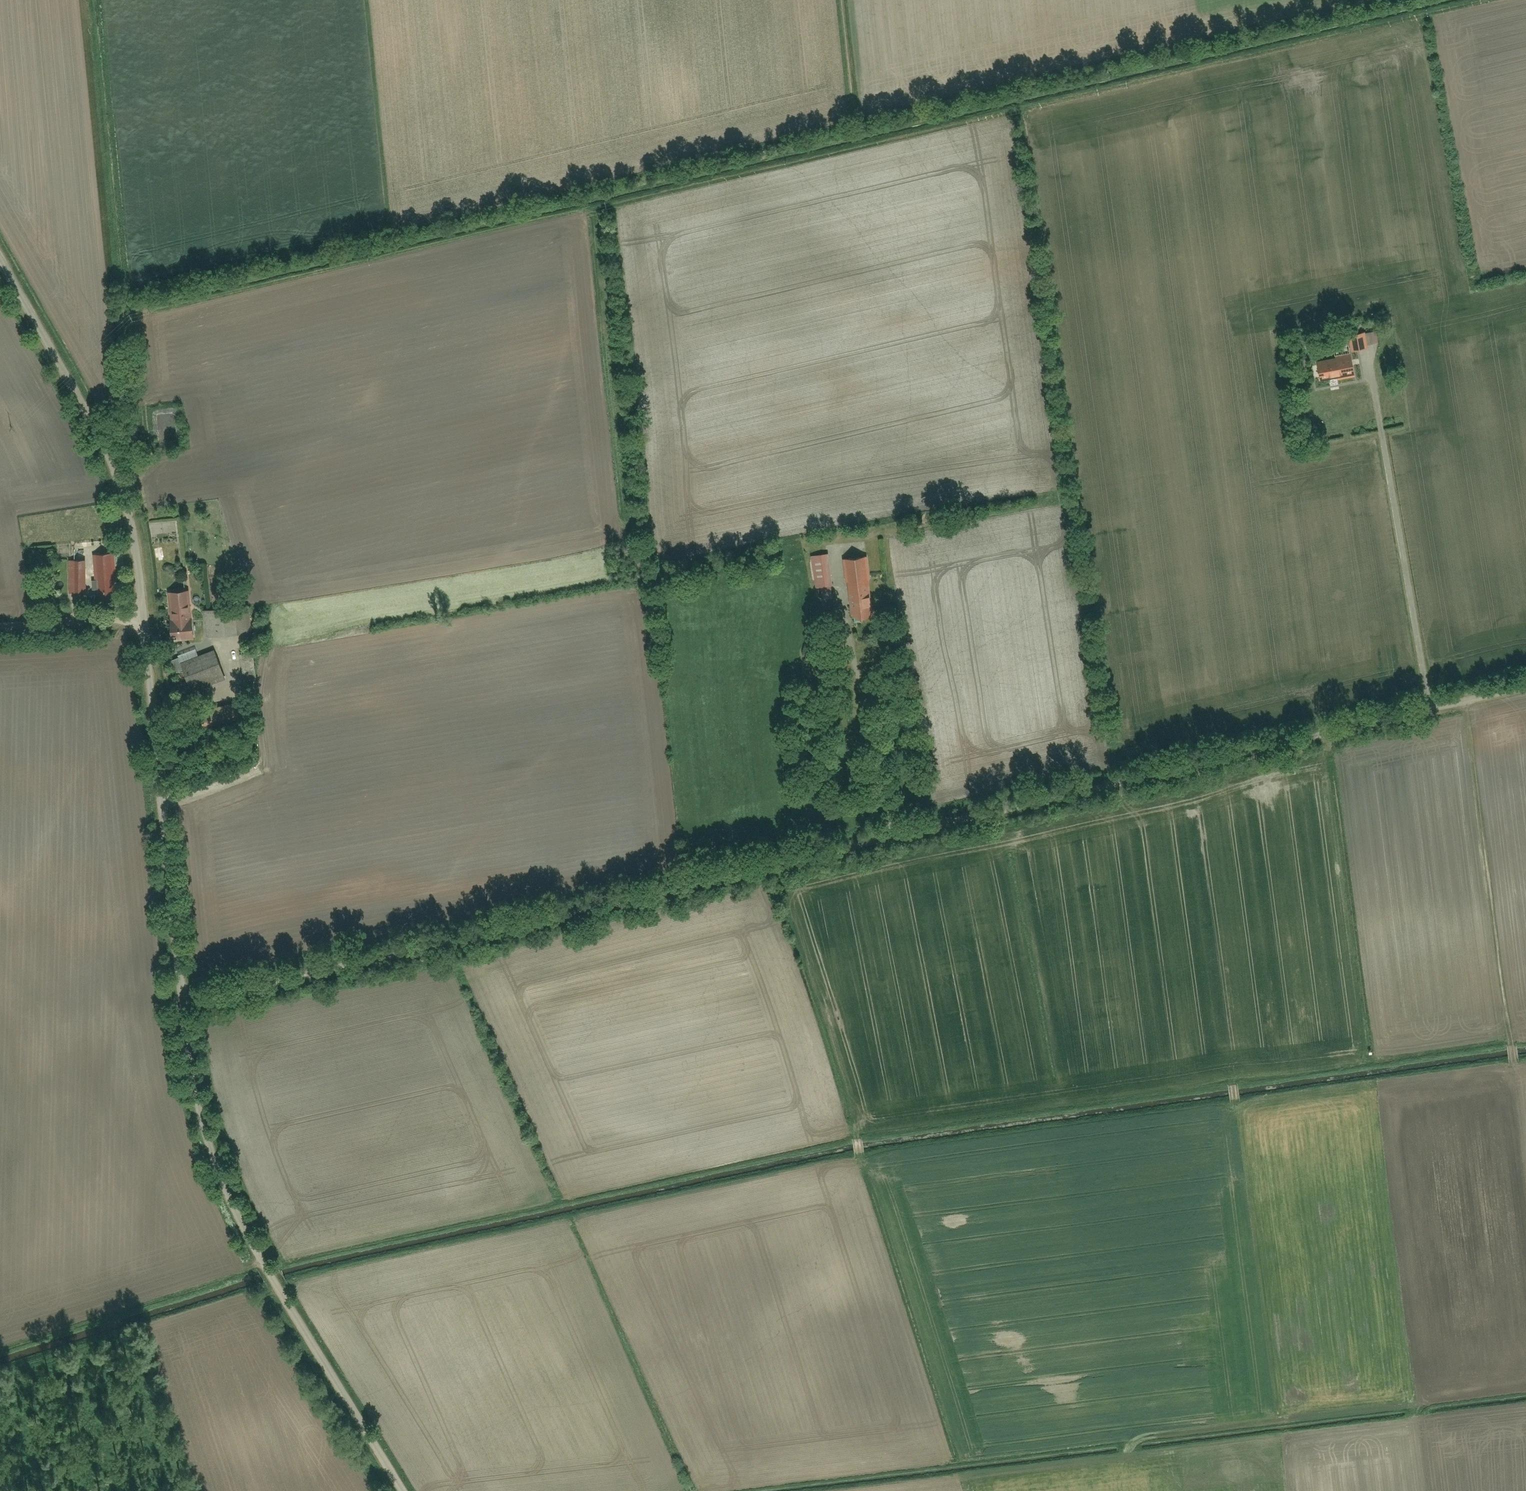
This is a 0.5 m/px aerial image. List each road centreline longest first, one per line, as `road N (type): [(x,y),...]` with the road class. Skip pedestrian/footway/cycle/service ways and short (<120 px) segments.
road 1 (unclassified): [(1525,687),(187,1005)]
road 2 (unclassified): [(187,1005),(215,1183),(401,1490)]
road 3 (unclassified): [(145,619),(123,499),(85,407),(0,258)]
road 4 (unclassified): [(145,619),(157,790),(187,1005)]
road 5 (unclassified): [(0,629),(145,619)]

